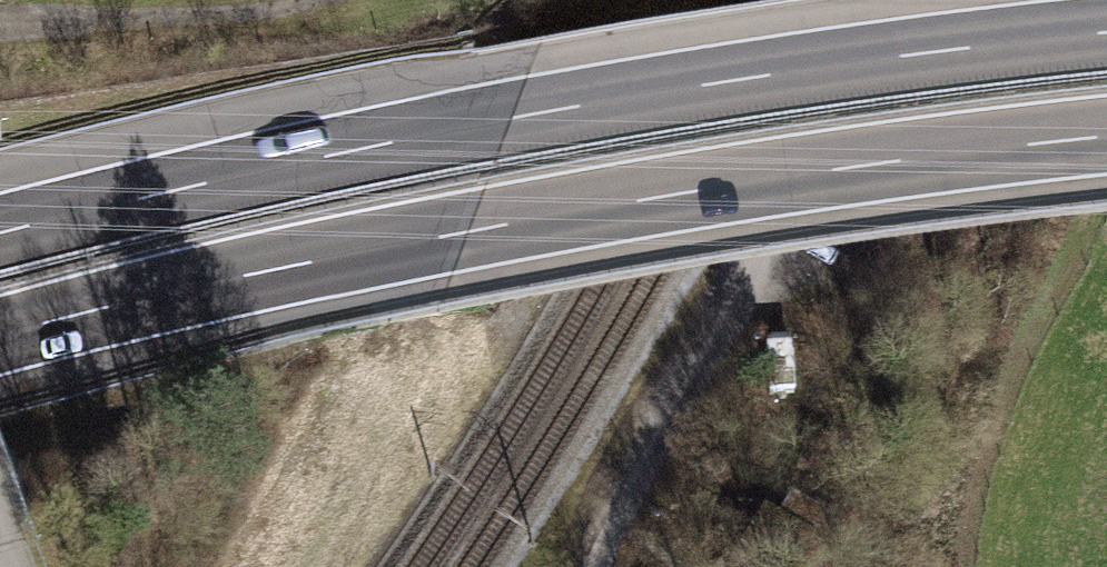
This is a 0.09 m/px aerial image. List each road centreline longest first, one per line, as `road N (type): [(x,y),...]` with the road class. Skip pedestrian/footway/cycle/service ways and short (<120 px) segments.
road 1 (motorway): [(0,338),(469,231),(709,189),(1106,136)]
road 2 (motorway): [(1106,31),(764,72),(513,114),(0,231)]
road 3 (track): [(604,566),(876,0)]
road 4 (track): [(0,28),(273,18),(305,0)]

